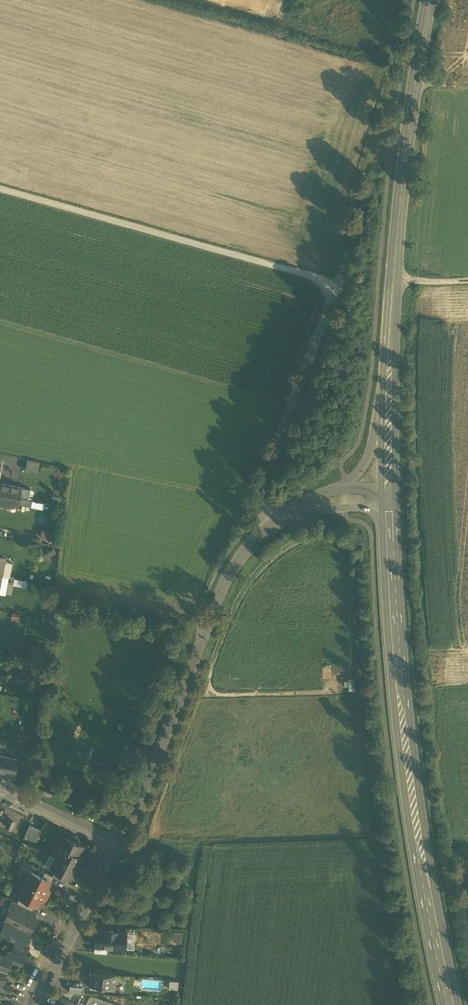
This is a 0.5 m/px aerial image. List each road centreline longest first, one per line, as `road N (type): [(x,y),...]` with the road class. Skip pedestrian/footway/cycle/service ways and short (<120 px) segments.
road 1 (track): [(277,520),(263,491),(268,465),(339,283),(0,188)]
road 2 (secondary): [(458,1004),(411,729),(396,500)]
road 3 (secondary): [(381,508),(396,703),(445,1004)]
road 4 (residential): [(118,841),(223,583),(277,520)]
road 5 (secondary): [(429,0),(392,280)]
road 6 (secondary): [(396,500),(392,280)]
road 7 (residential): [(38,1004),(118,841)]
road 8 (secondary): [(392,280),(380,422)]
road 9 (residential): [(118,841),(0,789)]

